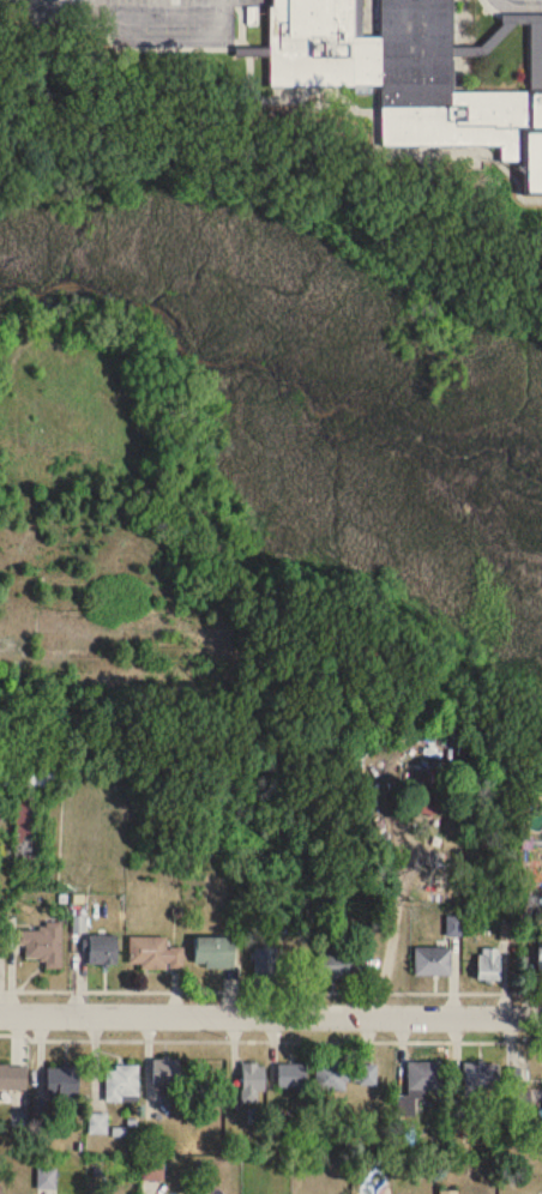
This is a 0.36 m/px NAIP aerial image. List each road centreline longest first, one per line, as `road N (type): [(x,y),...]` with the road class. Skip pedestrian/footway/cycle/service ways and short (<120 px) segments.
road 1 (residential): [(0,1014),(541,1015)]

